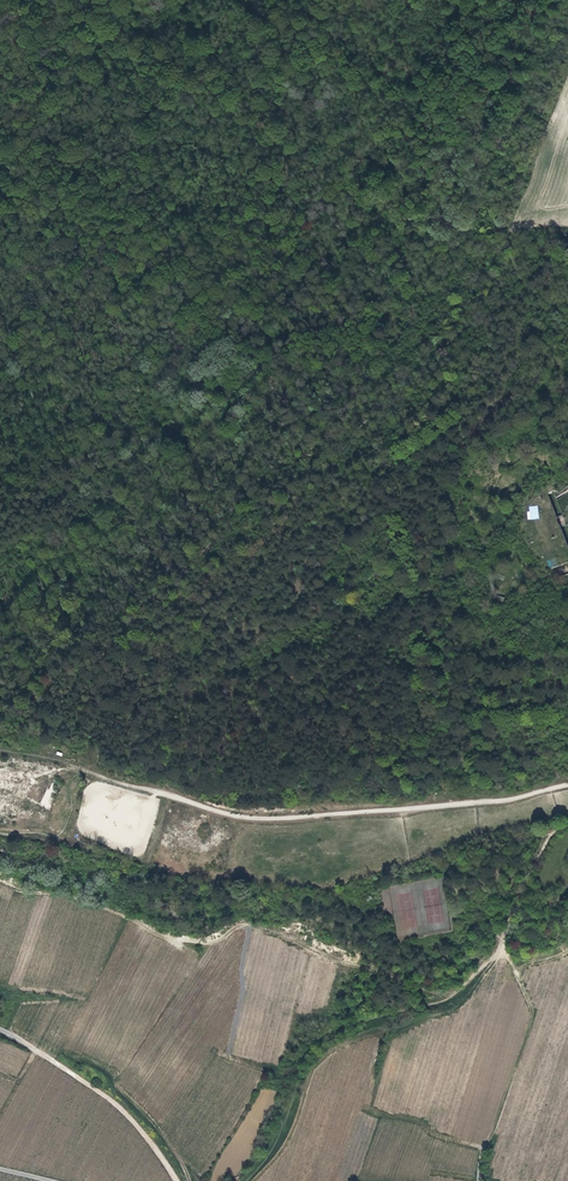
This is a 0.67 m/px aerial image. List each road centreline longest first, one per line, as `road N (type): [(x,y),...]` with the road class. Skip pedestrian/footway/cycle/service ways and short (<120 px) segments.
road 1 (track): [(84,771),(262,819),(510,800),(567,784)]
road 2 (track): [(458,992),(433,993),(250,925),(214,942),(172,940),(66,894),(19,892),(0,882)]
road 3 (track): [(327,458),(214,544),(141,614),(24,700),(0,705)]
road 4 (track): [(501,950),(534,1018),(479,1180)]
road 5 (track): [(176,1180),(114,1102),(0,1029)]
road 6 (track): [(250,925),(229,1053)]

